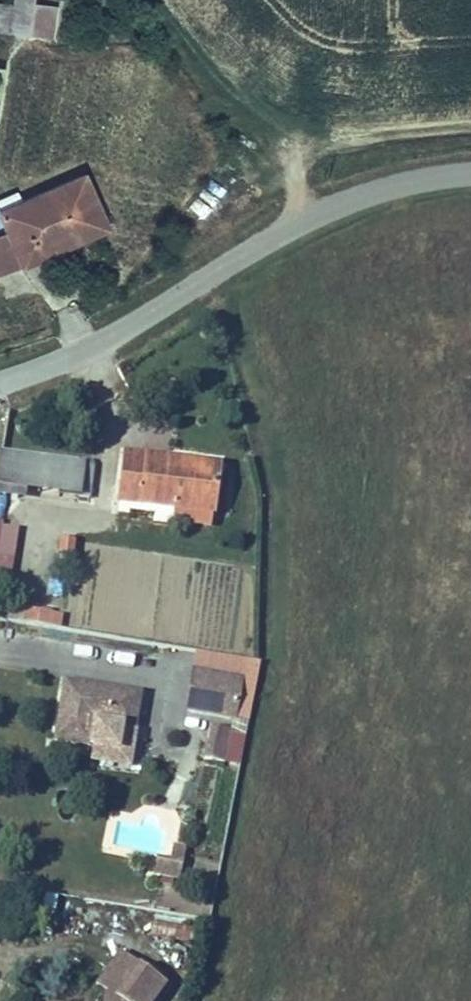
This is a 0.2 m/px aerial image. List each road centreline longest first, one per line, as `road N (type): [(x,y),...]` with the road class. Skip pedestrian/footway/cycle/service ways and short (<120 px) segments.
road 1 (unclassified): [(0,382),(141,321),(330,208),(433,175),(470,173)]

